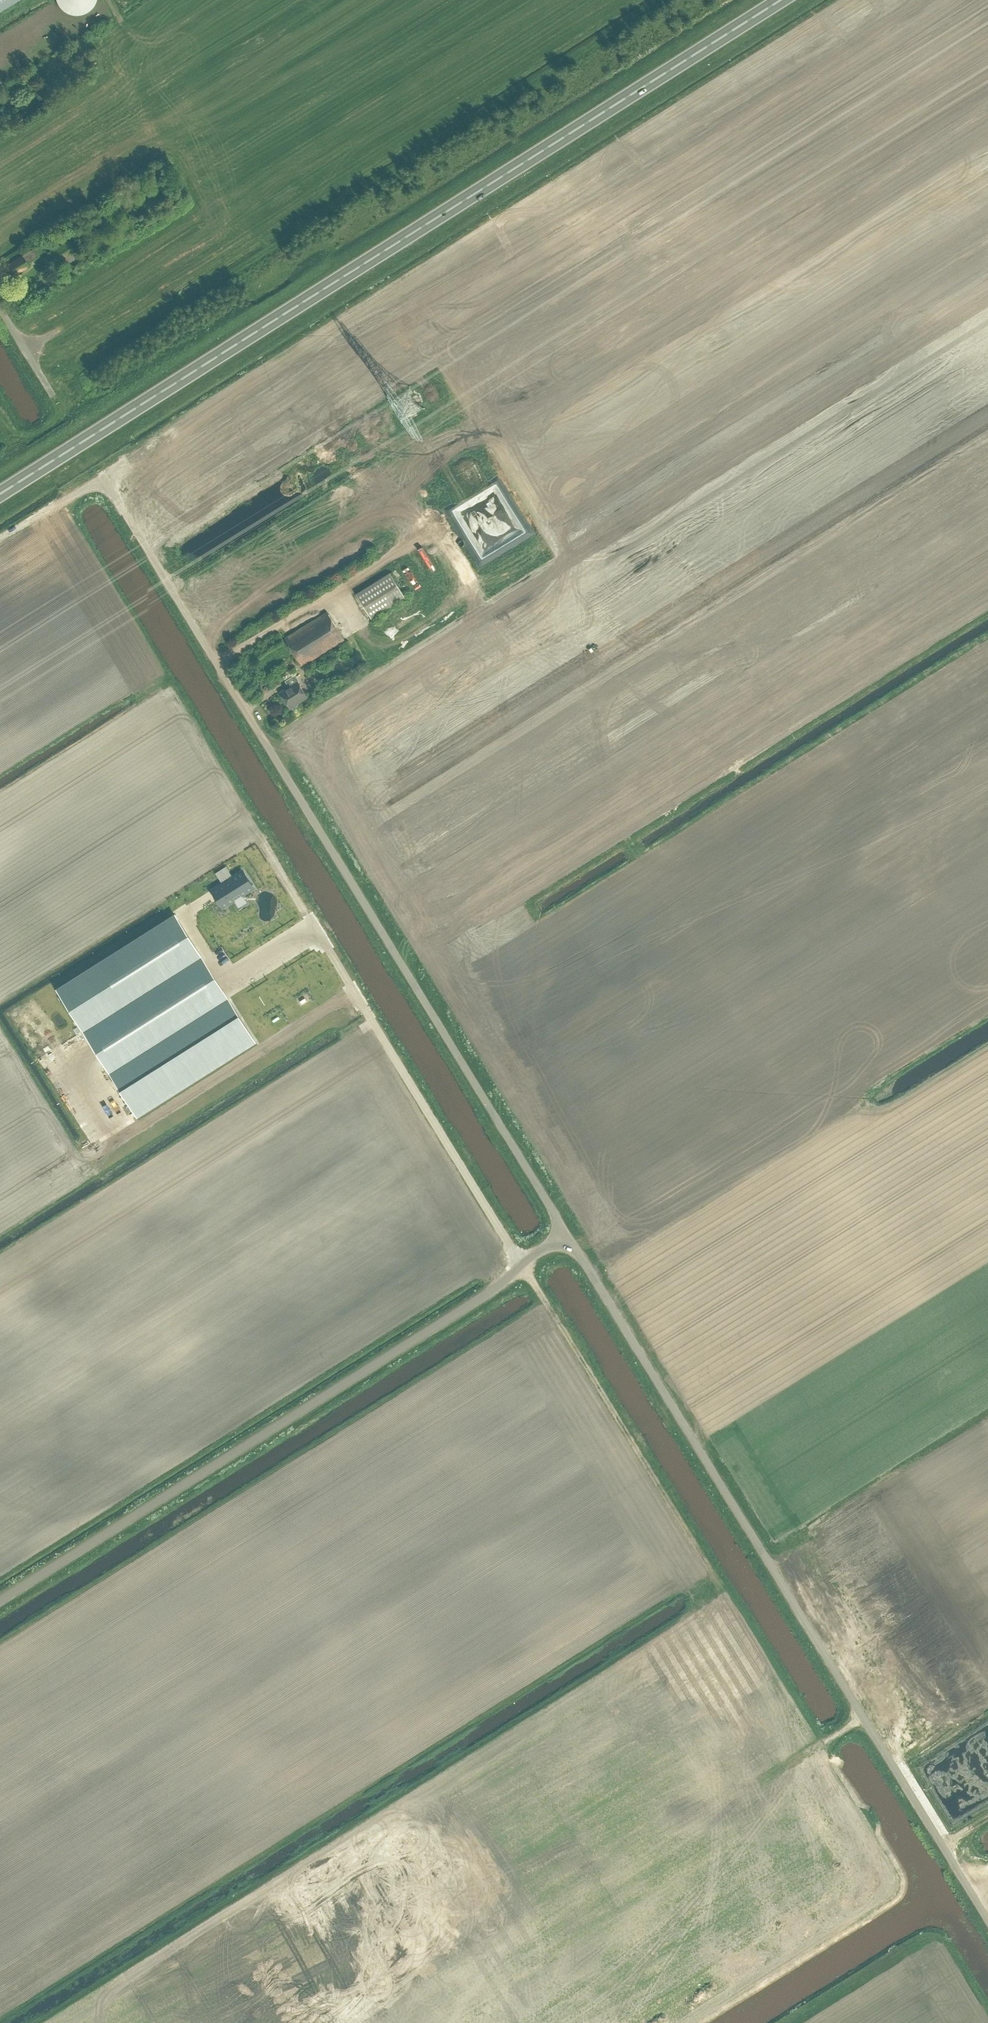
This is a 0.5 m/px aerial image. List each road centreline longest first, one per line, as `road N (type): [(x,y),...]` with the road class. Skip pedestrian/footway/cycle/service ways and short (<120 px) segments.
road 1 (trunk): [(0,493),(780,0)]
road 2 (unclassified): [(565,1232),(102,476)]
road 3 (unclassified): [(987,1919),(565,1232)]
road 4 (unclassified): [(0,1599),(486,1294),(565,1232)]

